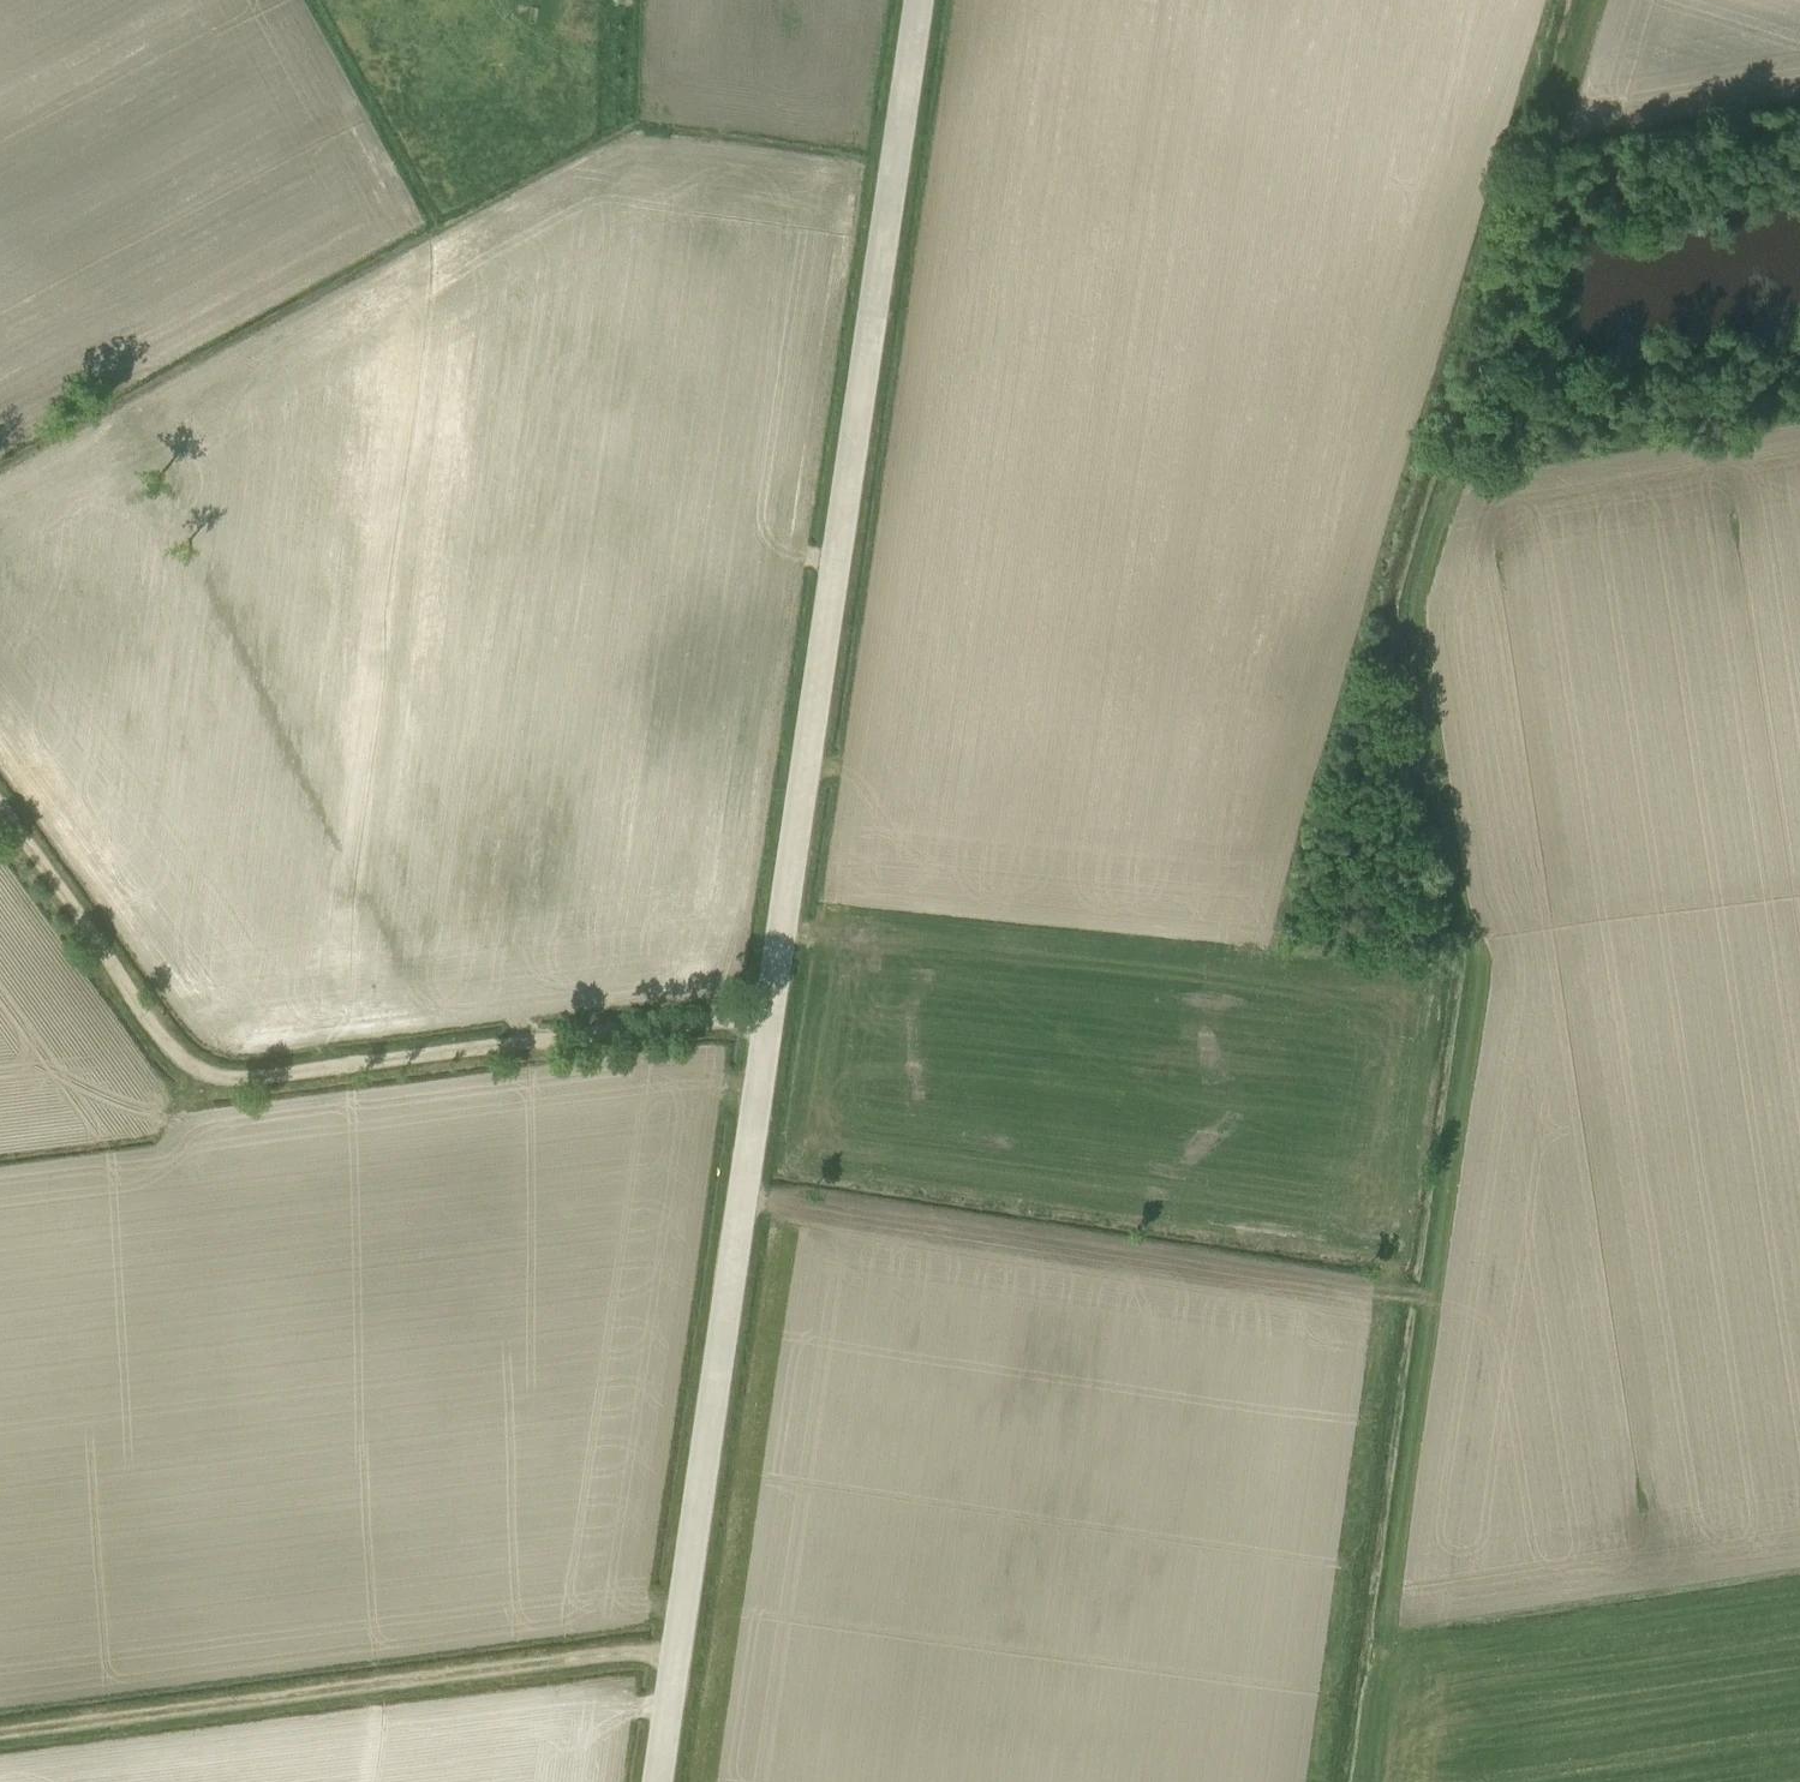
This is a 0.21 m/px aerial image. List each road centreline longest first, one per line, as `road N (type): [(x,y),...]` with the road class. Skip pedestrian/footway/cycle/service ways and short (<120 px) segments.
road 1 (unclassified): [(656,1781),(921,0)]
road 2 (track): [(0,809),(156,1029),(204,1067),(235,1078),(768,1009)]

